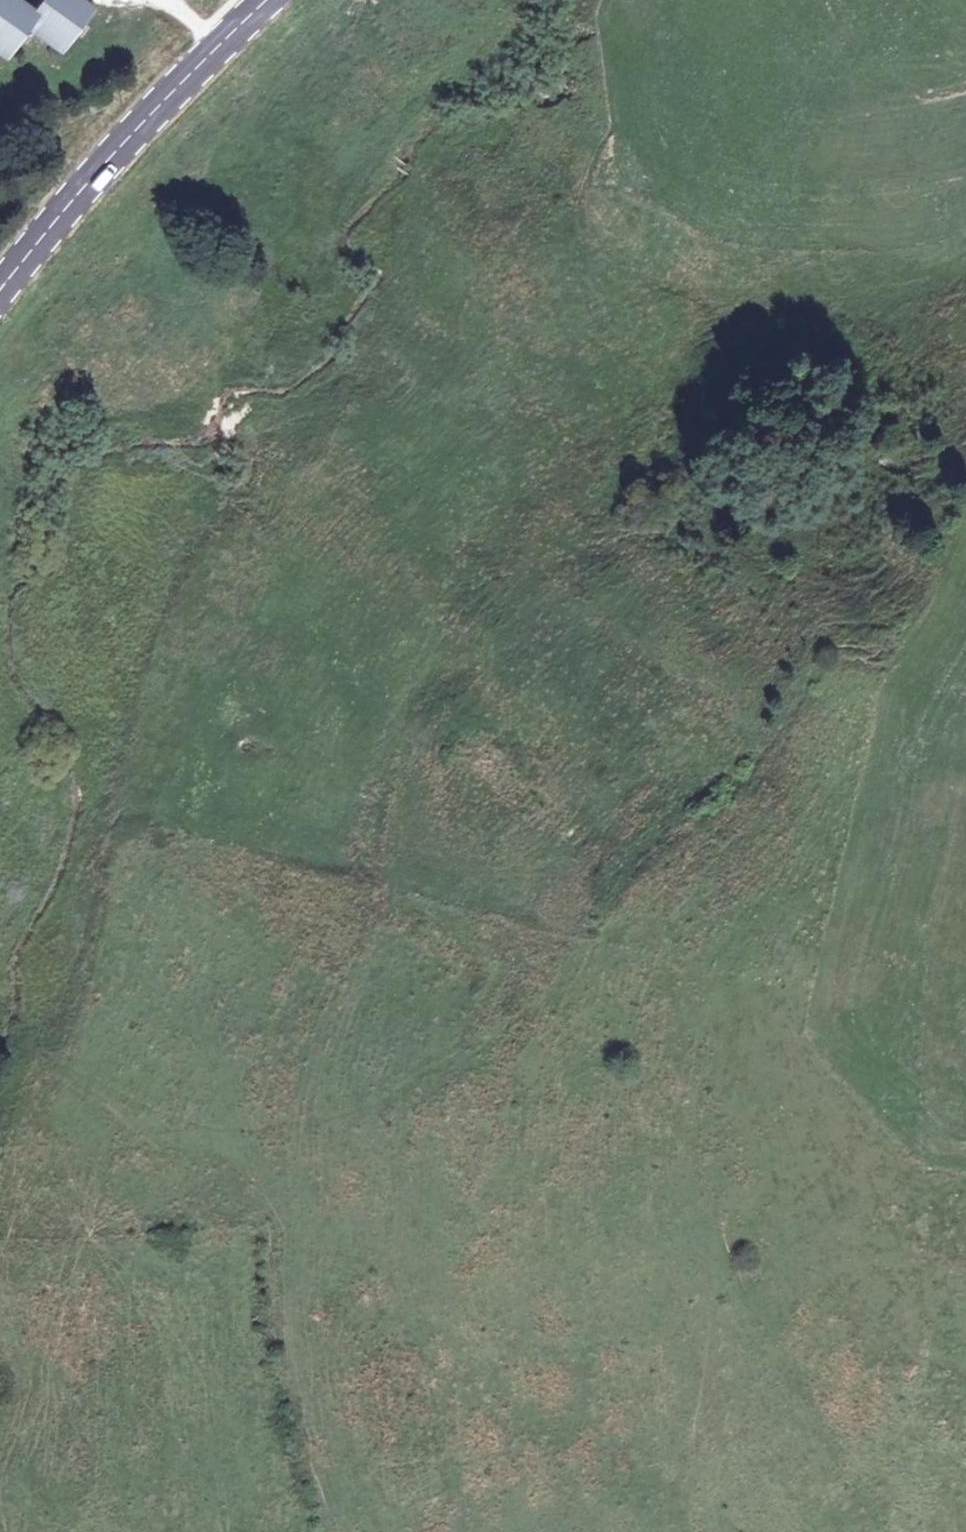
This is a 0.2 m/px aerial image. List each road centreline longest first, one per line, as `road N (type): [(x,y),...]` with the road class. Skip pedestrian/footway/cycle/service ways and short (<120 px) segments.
road 1 (secondary): [(283,0),(175,97),(0,300)]

